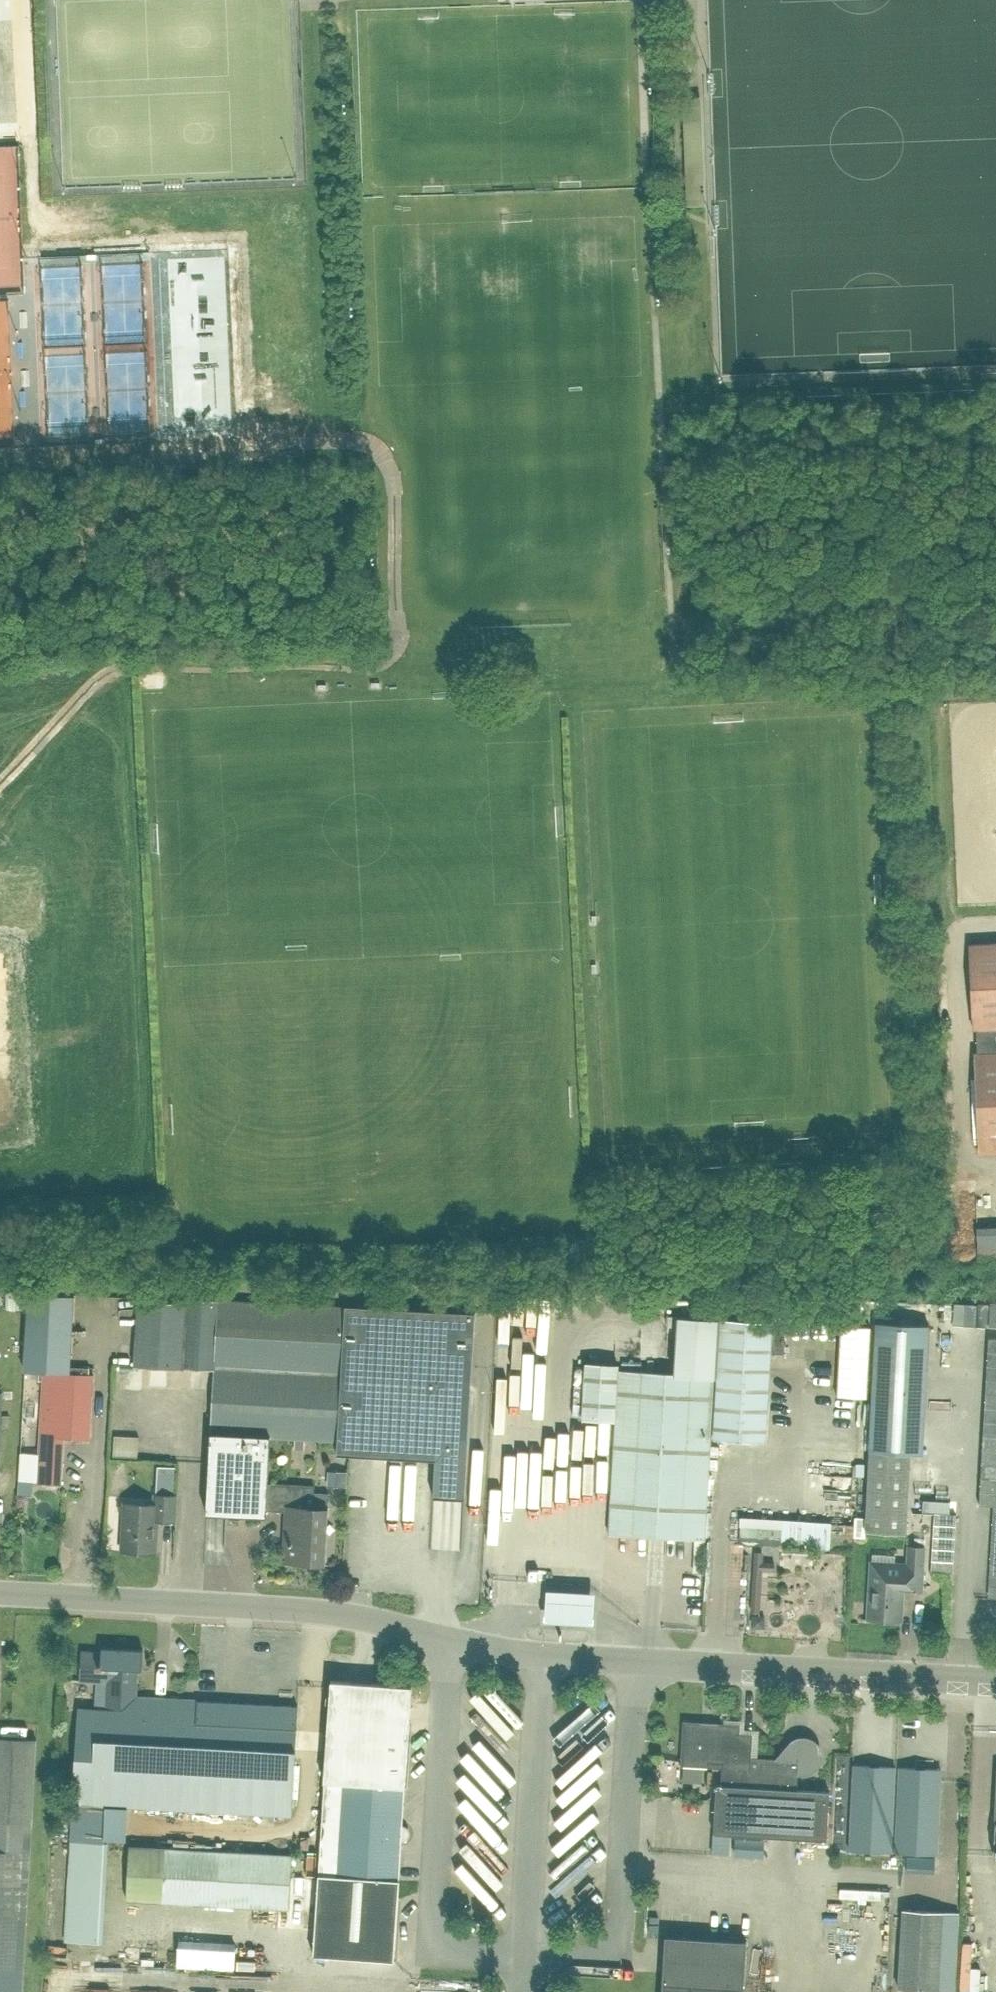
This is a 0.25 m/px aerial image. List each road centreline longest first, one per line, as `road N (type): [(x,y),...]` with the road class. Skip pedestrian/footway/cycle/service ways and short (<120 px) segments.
road 1 (unclassified): [(538,1655),(325,1613),(0,1594)]
road 2 (unclassified): [(995,1681),(538,1655)]
road 3 (unclassified): [(524,1991),(538,1655)]

